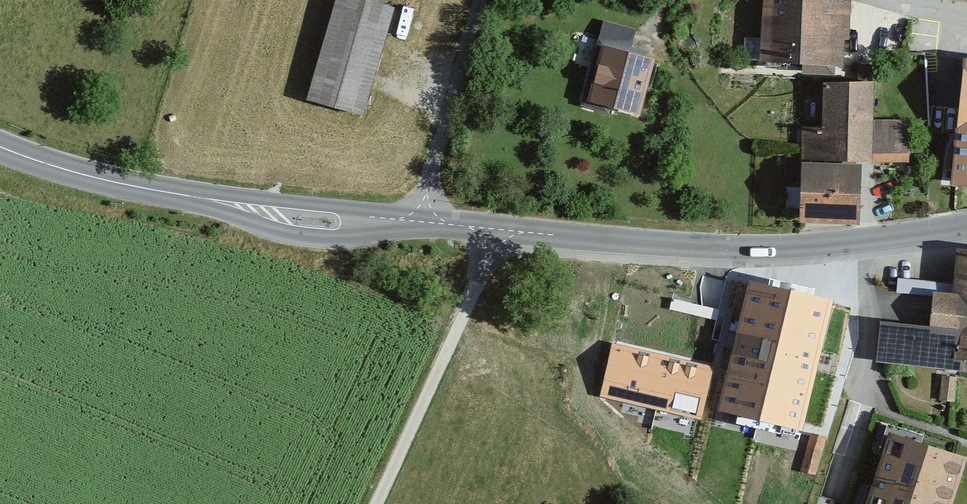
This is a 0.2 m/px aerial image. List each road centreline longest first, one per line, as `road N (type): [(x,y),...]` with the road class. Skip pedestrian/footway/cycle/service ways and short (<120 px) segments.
road 1 (tertiary): [(0,148),(90,180),(279,209),(766,253),(885,247),(966,231)]
road 2 (track): [(501,230),(376,503)]
road 3 (track): [(487,0),(422,222)]

